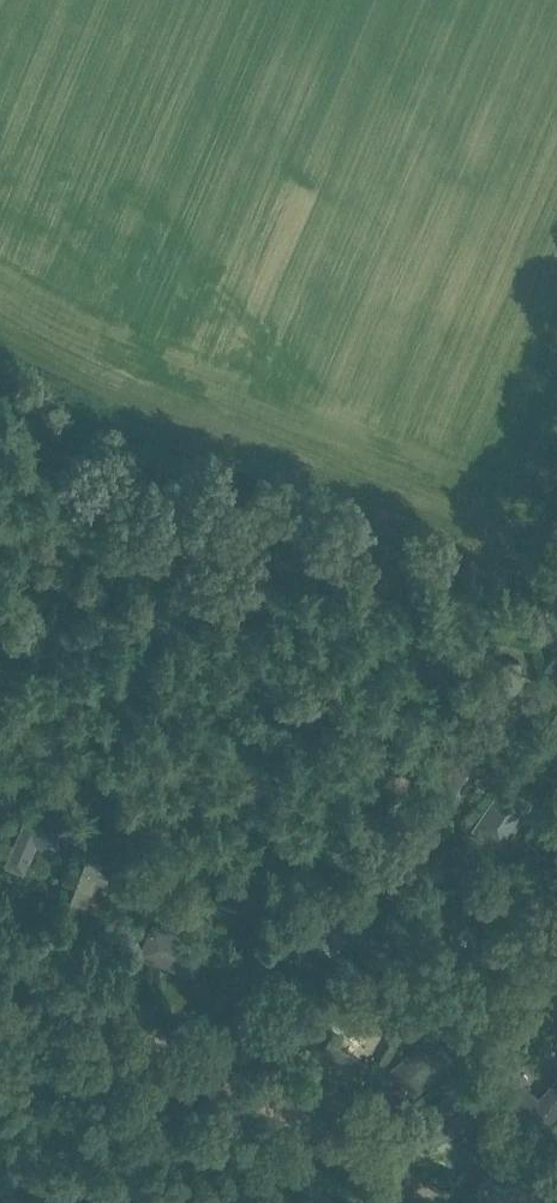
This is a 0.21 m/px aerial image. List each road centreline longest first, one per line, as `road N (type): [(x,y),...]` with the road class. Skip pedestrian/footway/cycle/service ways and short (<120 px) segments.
road 1 (track): [(434,1202),(0,945)]

